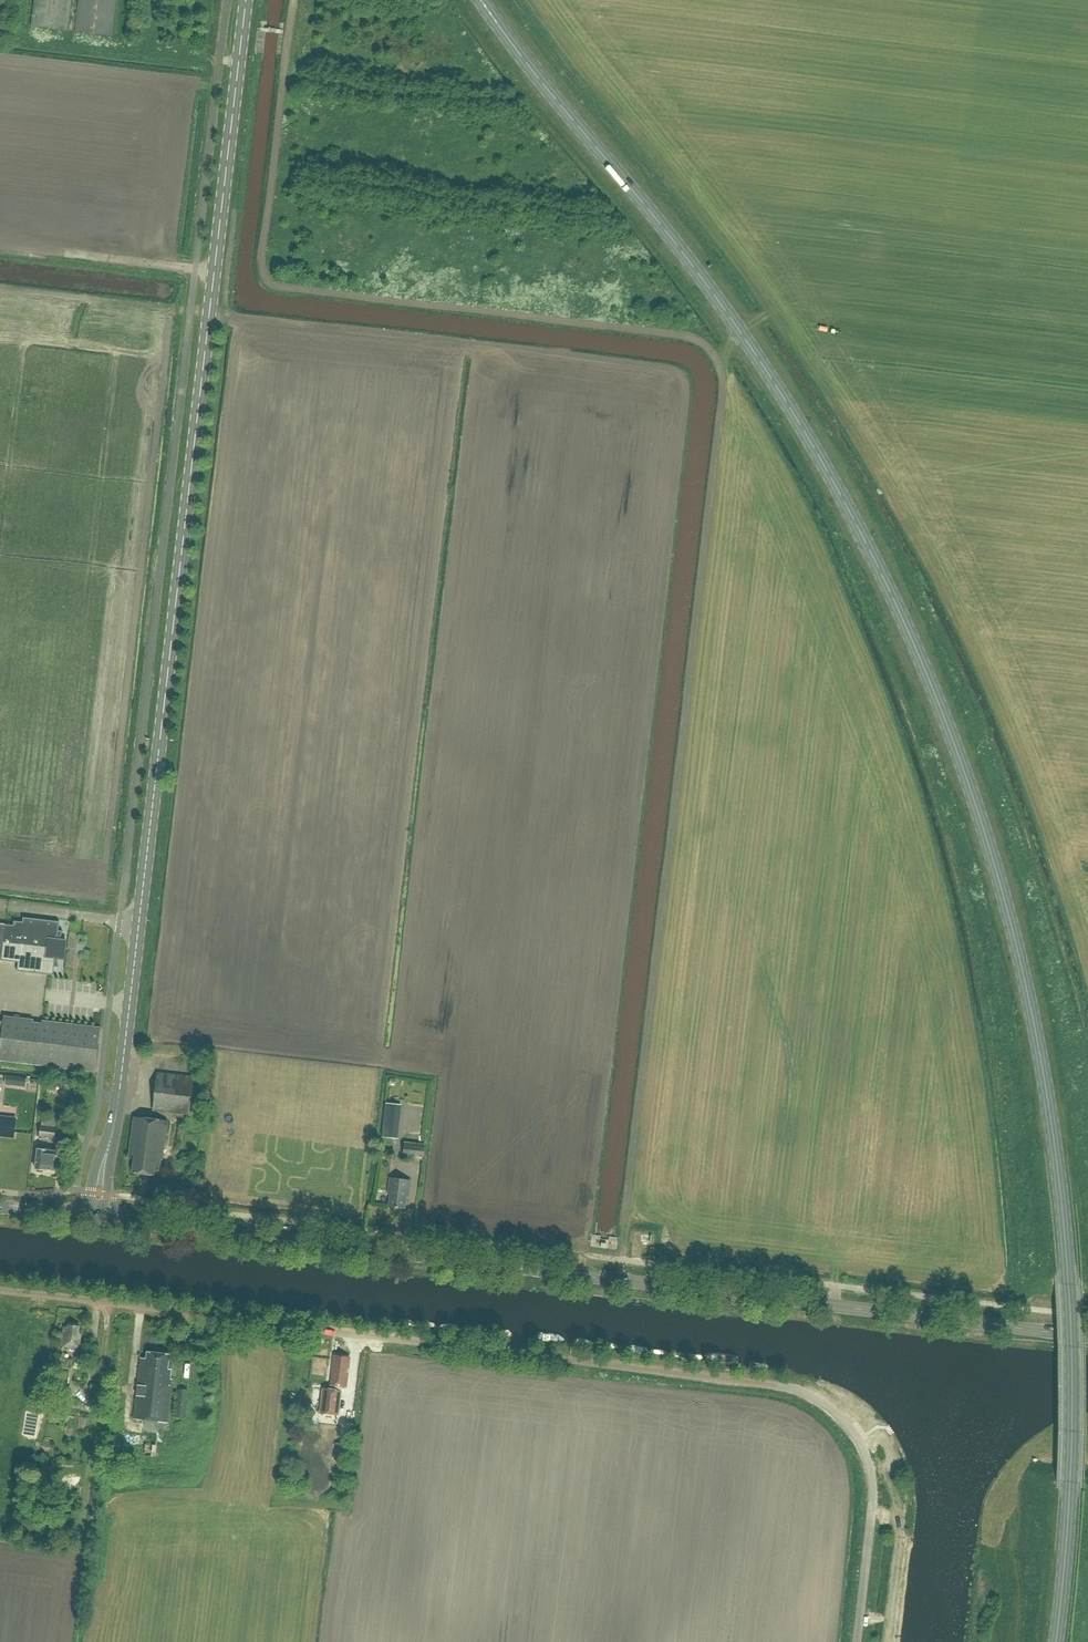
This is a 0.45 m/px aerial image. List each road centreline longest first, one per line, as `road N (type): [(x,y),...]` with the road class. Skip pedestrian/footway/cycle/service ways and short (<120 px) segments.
road 1 (secondary): [(1056,1641),(1071,1484),(1063,1219),(1029,998),(973,792),(874,559),(818,452),(703,280),(482,0)]
road 2 (track): [(584,1256),(687,376),(560,352),(210,314)]
road 3 (tertiary): [(113,1129),(246,0)]
road 4 (unclassified): [(856,1641),(872,1476),(845,1421),(804,1392),(0,1291)]
road 5 (tertiary): [(1087,1336),(105,1216)]

